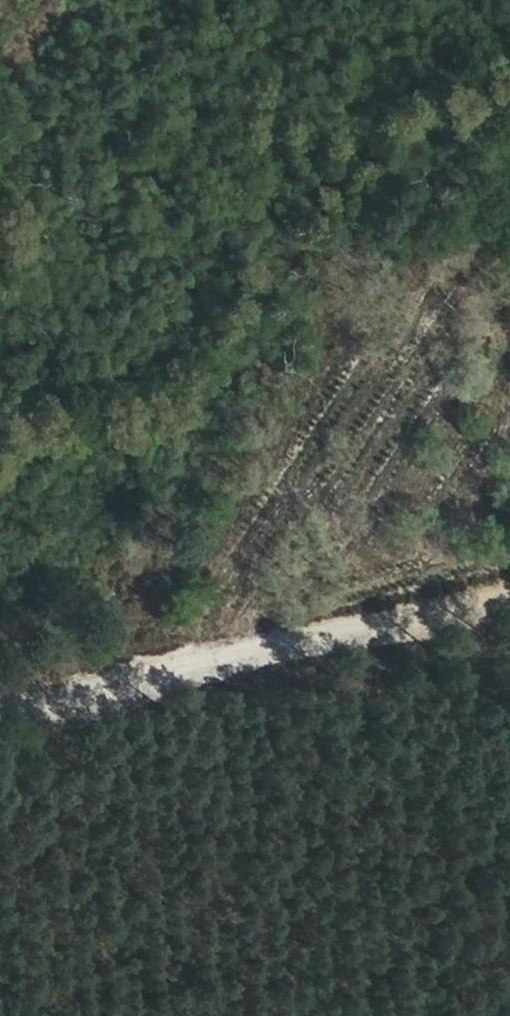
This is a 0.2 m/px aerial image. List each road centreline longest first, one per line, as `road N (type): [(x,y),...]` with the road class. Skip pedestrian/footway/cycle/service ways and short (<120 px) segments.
road 1 (track): [(509,614),(0,722)]

